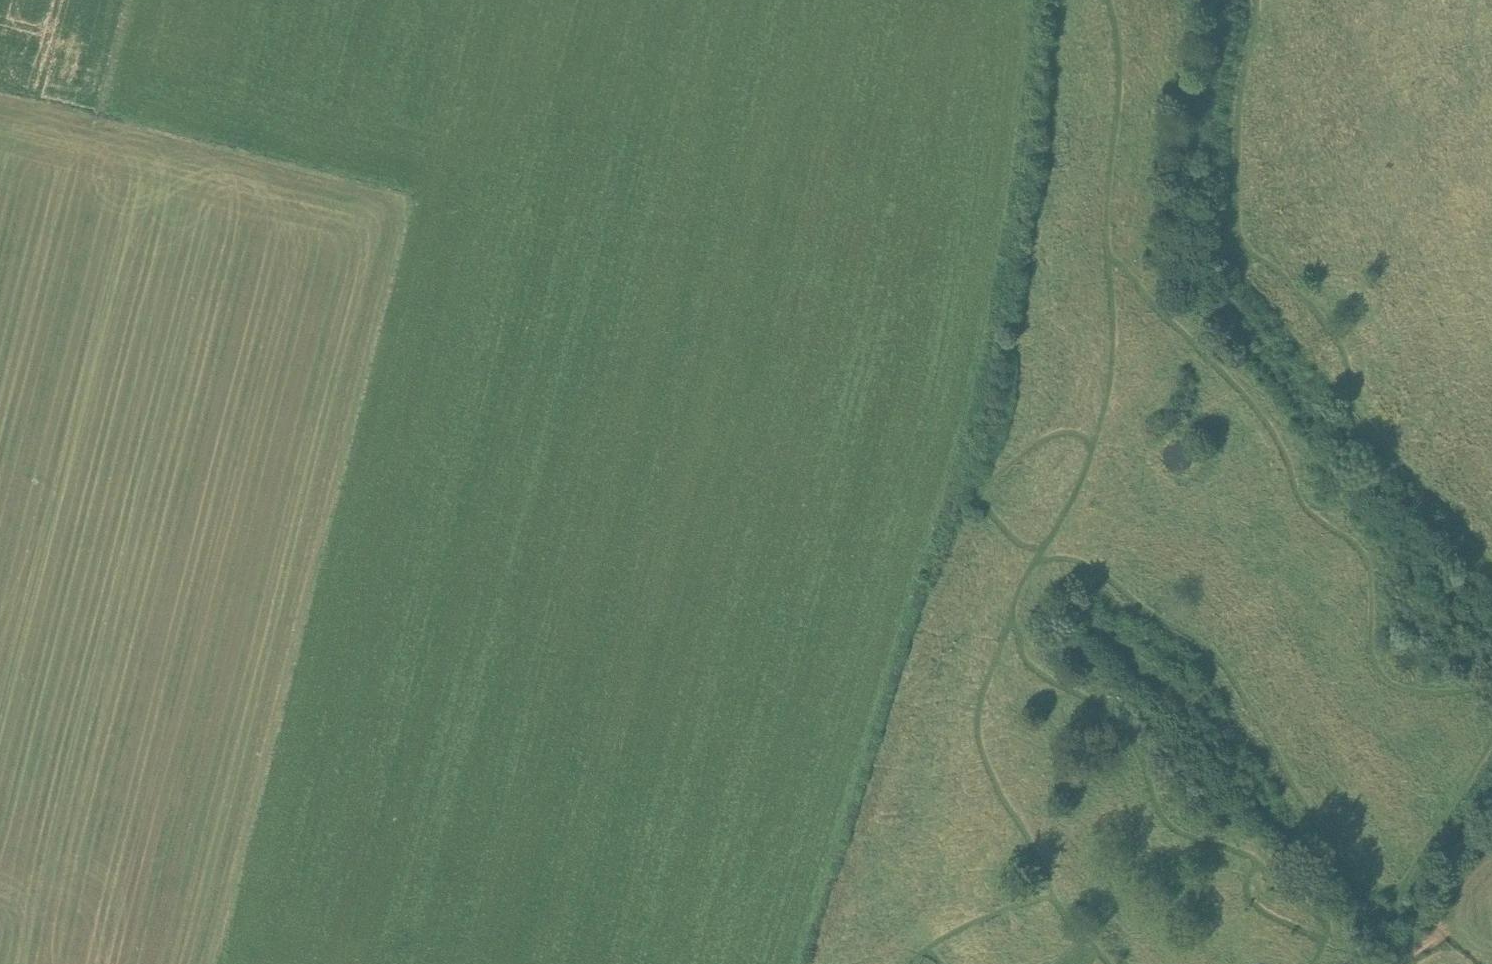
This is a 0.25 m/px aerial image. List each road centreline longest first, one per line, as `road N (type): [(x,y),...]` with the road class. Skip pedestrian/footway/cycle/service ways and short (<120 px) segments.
road 1 (unclassified): [(1388,963),(1491,797)]

